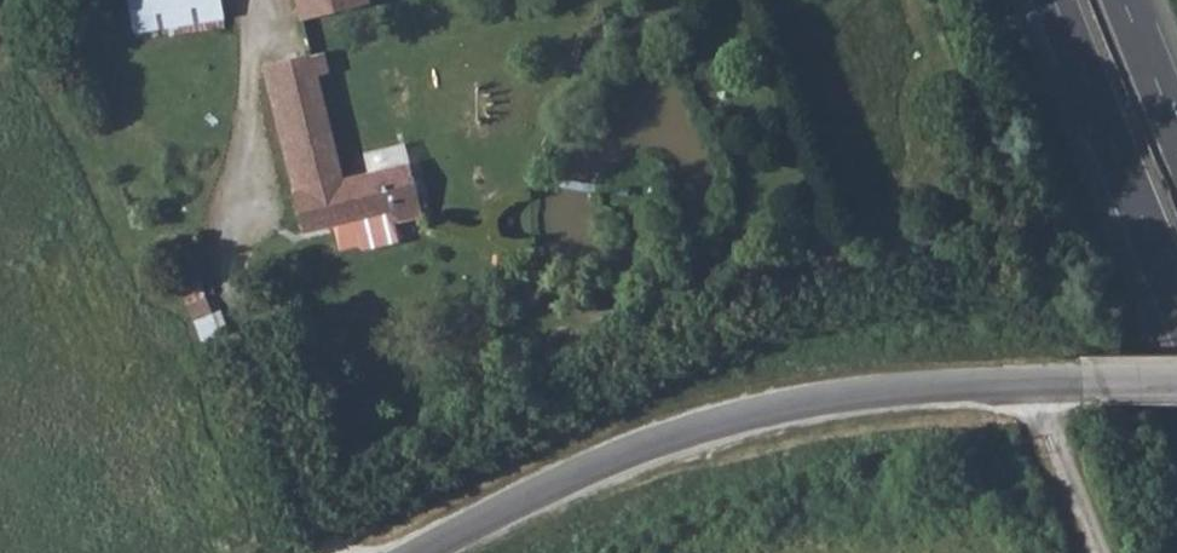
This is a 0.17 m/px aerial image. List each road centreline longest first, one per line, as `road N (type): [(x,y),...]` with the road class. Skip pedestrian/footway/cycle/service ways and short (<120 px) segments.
road 1 (unclassified): [(1034,387),(894,391),(757,415),(636,451),(433,552)]
road 2 (trunk): [(1056,0),(1176,297)]
road 3 (unclassified): [(1034,387),(1103,552)]
road 4 (unclassified): [(1176,382),(1034,387)]
road 5 (trunk): [(1176,131),(1124,0)]

